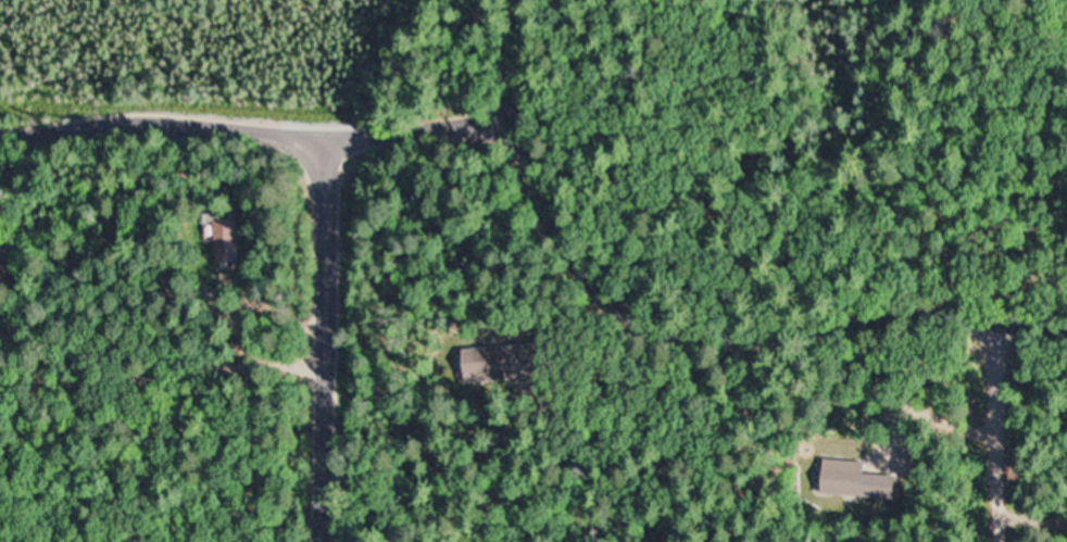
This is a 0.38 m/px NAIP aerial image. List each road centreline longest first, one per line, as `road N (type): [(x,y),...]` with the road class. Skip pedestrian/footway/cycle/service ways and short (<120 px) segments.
road 1 (residential): [(1066,323),(896,311),(746,330),(640,318),(587,270),(520,140),(526,0)]
road 2 (residential): [(520,140),(499,122),(327,135),(161,119),(0,131)]
road 3 (residential): [(322,541),(327,135)]
road 4 (residential): [(997,541),(987,316)]

